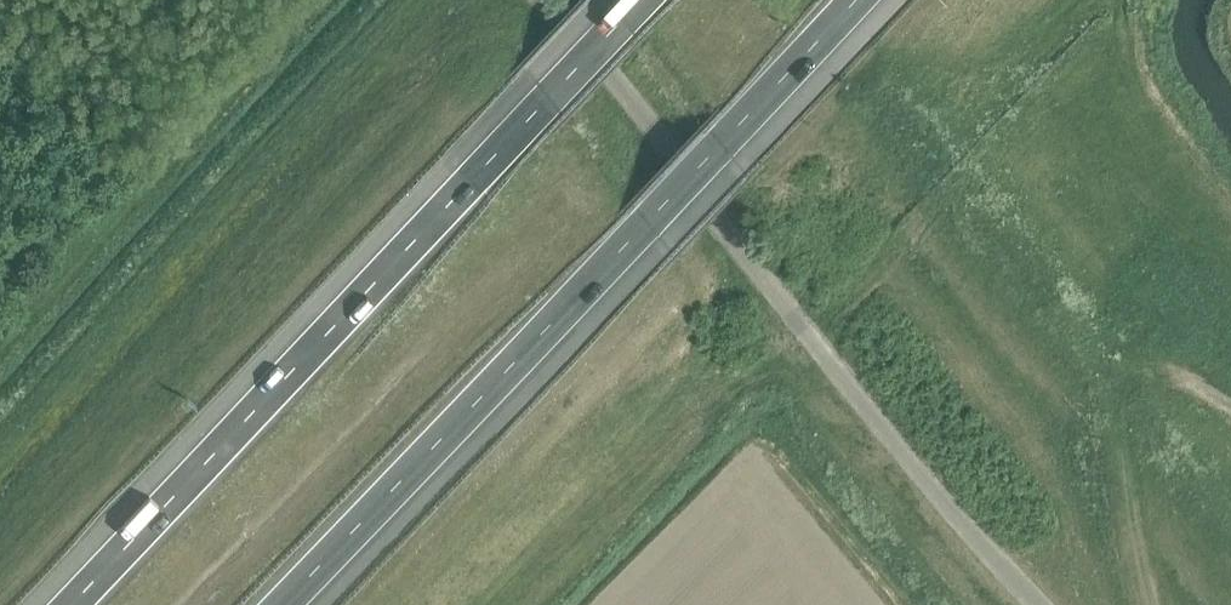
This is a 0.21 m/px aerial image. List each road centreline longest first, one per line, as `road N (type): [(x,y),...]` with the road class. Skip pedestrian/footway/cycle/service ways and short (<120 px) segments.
road 1 (motorway): [(281,604),(859,0)]
road 2 (motorway): [(641,0),(64,604)]
road 3 (unclassified): [(798,320),(539,0)]
road 4 (track): [(1149,604),(1117,400),(1134,380),(1161,376),(1230,413)]
road 5 (track): [(1230,213),(1159,121),(1124,35),(1120,0)]

